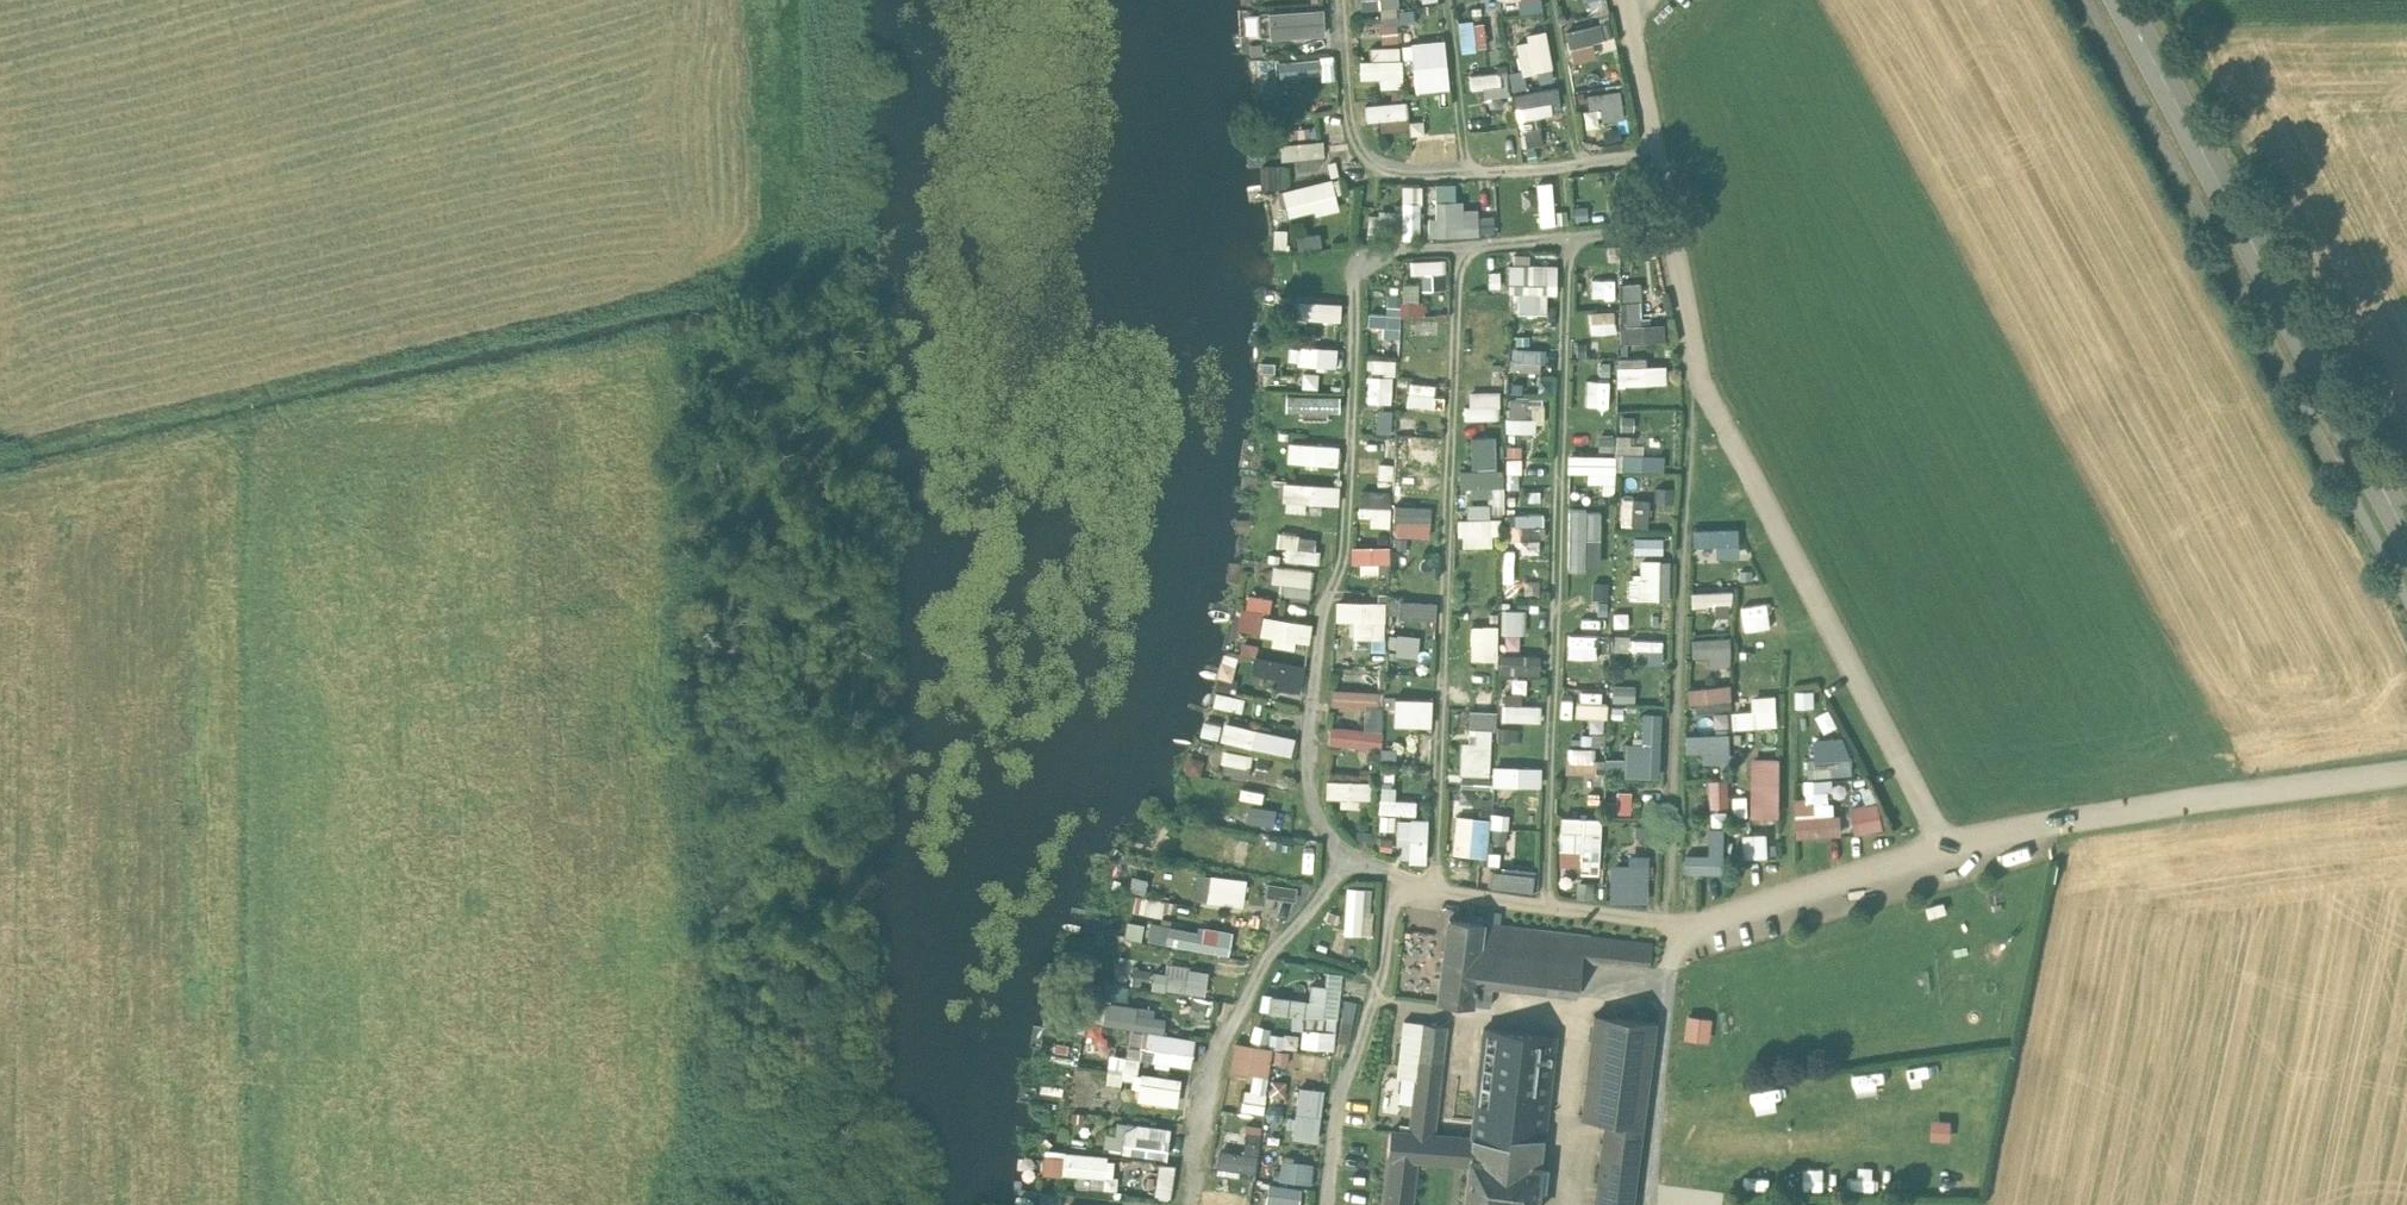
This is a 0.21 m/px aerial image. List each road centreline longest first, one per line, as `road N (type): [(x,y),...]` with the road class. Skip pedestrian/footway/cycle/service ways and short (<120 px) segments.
road 1 (residential): [(1941,846),(1700,388),(1625,0)]
road 2 (secondary): [(2406,533),(2123,0)]
road 3 (residential): [(2406,770),(2154,802),(1941,846)]
road 4 (track): [(1687,927),(1669,961),(1644,1204)]
road 5 (residential): [(1941,846),(1687,927)]

